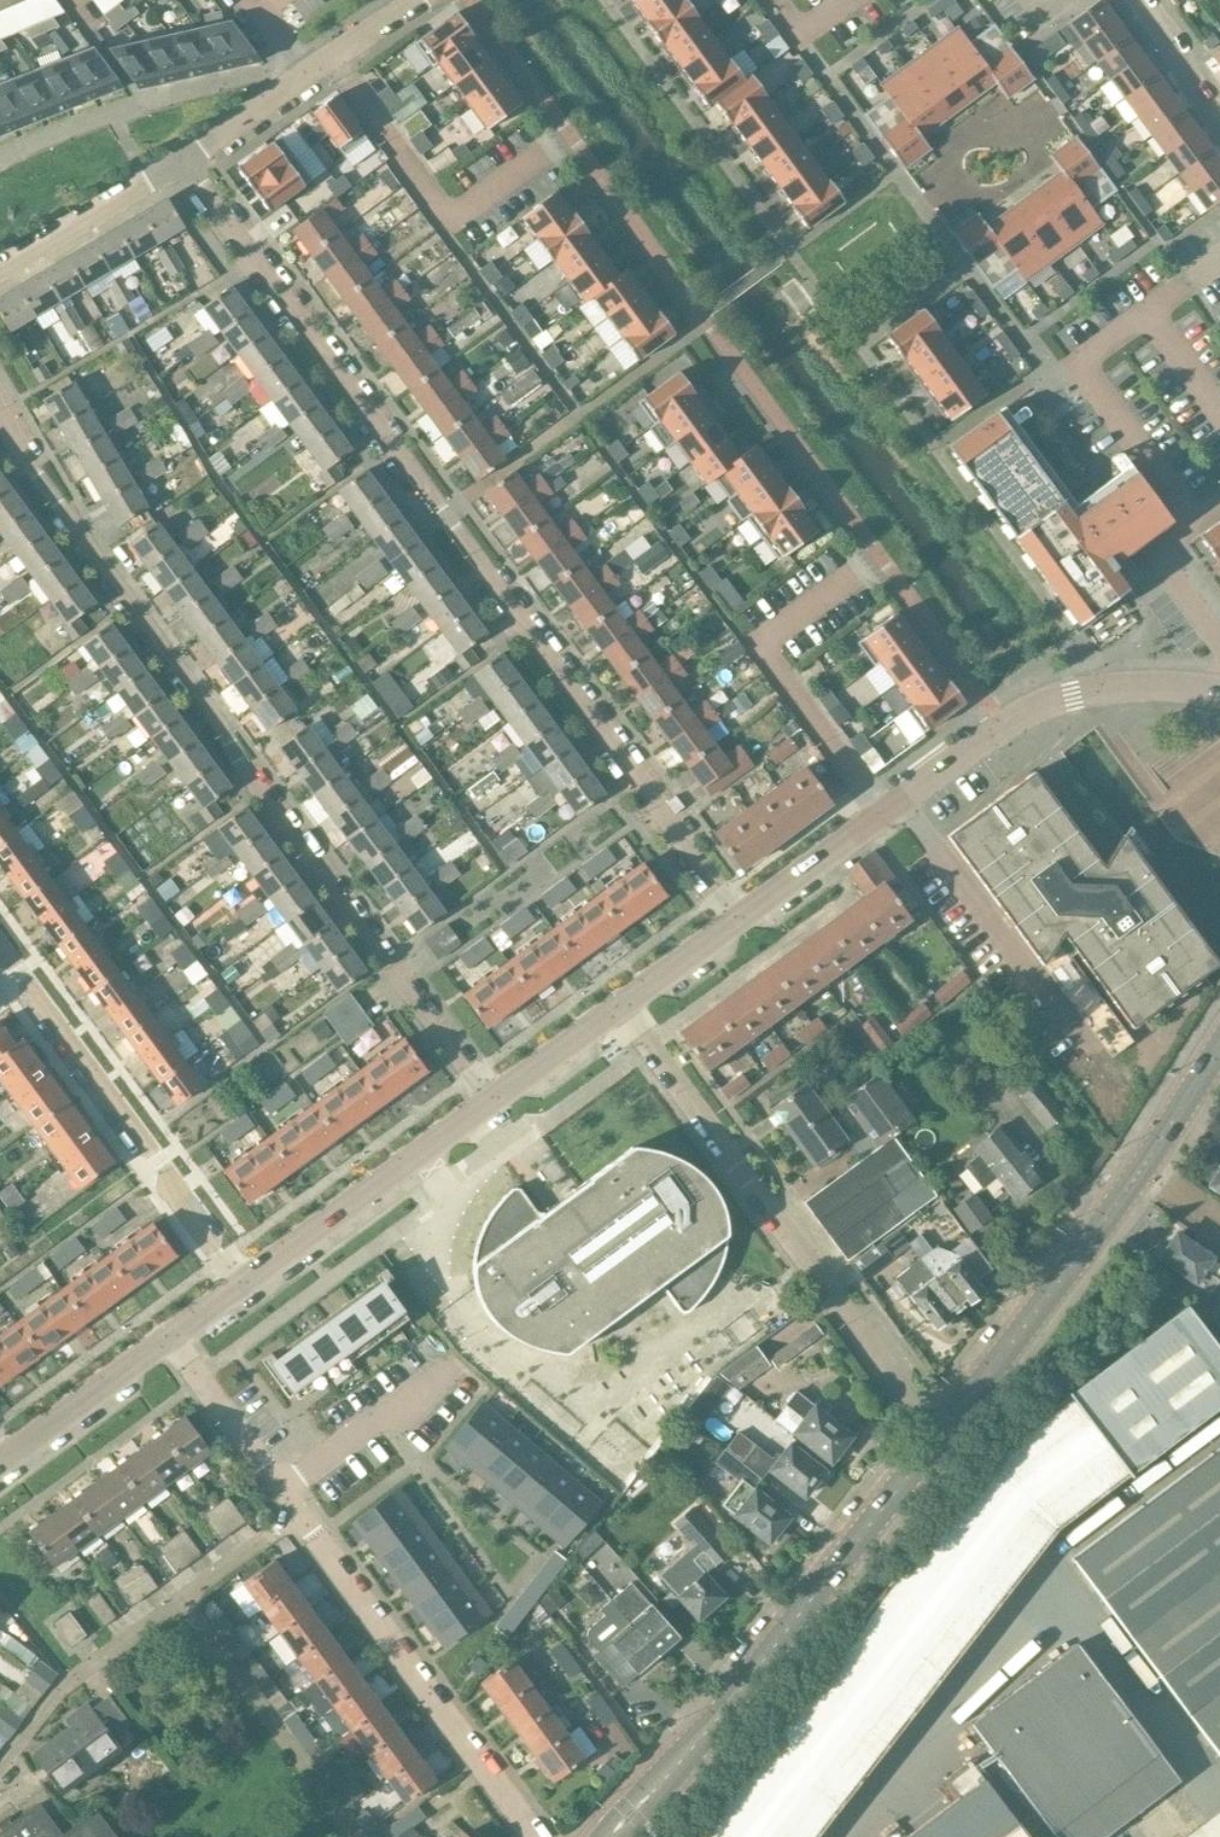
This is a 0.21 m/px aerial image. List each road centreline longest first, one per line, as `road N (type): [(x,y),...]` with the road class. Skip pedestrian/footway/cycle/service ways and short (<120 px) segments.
road 1 (residential): [(742,917),(183,164)]
road 2 (residential): [(0,419),(219,724),(254,789),(490,1102)]
road 3 (residential): [(742,917),(1037,708),(1121,688),(1219,692)]
road 4 (residential): [(938,1437),(619,1008)]
road 5 (tertiary): [(611,1836),(938,1437)]
road 6 (tertiary): [(938,1437),(1075,1262),(1219,1048)]
road 7 (residential): [(0,956),(142,1133),(239,1288)]
road 8 (residential): [(536,1836),(298,1511)]
road 9 (residential): [(0,1771),(73,1677),(298,1511)]
road 10 (residential): [(239,1288),(490,1102)]
road 11 (residential): [(1146,318),(1078,369),(1191,525)]
road 12 (residential): [(0,1461),(172,1337)]
road 13 (residential): [(0,271),(183,164)]
road 14 (residential): [(282,1489),(453,1365)]
road 15 (residential): [(282,1489),(172,1337)]
road 16 (residential): [(490,1102),(619,1008)]
road 17 (residential): [(183,164),(307,74)]
road 18 (residential): [(619,1008),(742,917)]
road 19 (residential): [(1219,637),(1157,552),(1191,525)]
road 20 (residential): [(1219,120),(1134,0)]
road 21 (residential): [(307,74),(415,0)]
road 22 (residential): [(1219,416),(1146,318)]

